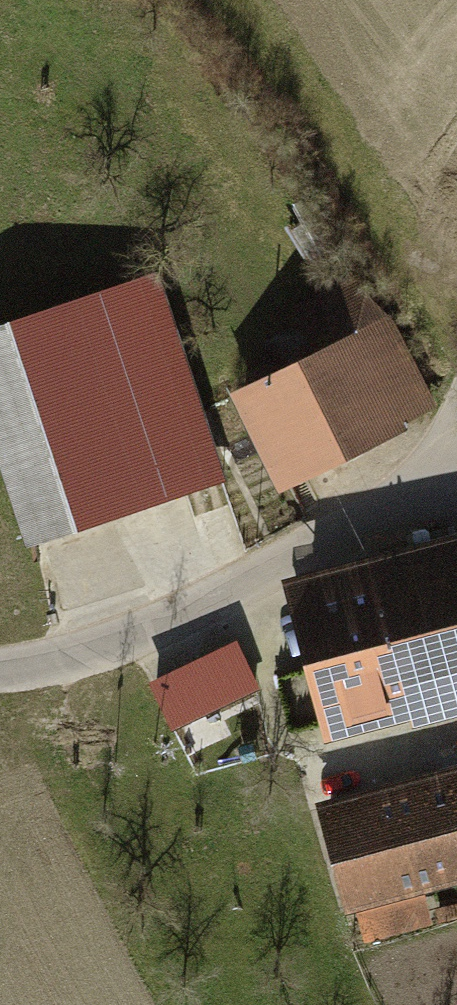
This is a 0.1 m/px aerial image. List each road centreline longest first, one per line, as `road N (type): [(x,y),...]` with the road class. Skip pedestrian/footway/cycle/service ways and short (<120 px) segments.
road 1 (residential): [(0,672),(117,643),(236,587),(361,521),(456,441)]
road 2 (track): [(236,587),(282,747),(359,769),(456,746)]

